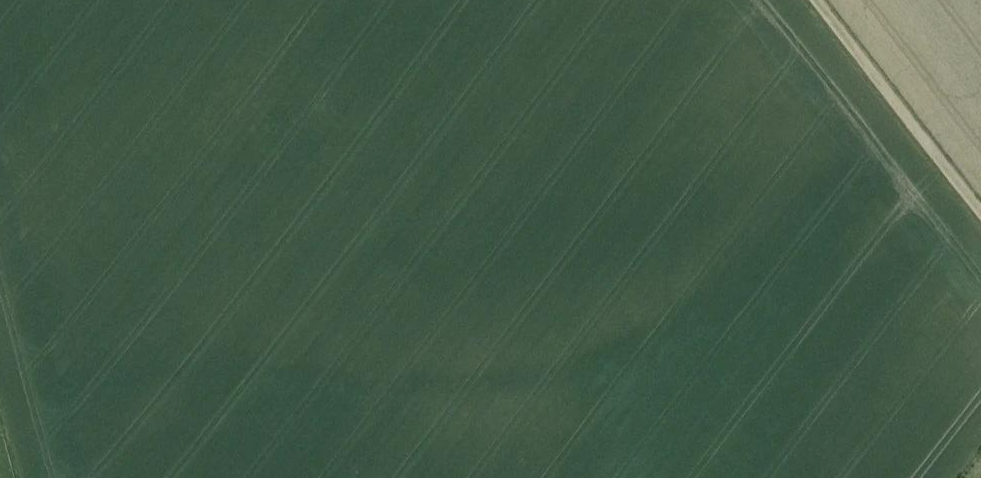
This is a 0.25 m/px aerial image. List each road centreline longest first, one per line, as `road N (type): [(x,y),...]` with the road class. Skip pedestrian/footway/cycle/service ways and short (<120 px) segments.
road 1 (track): [(815,0),(980,211)]

